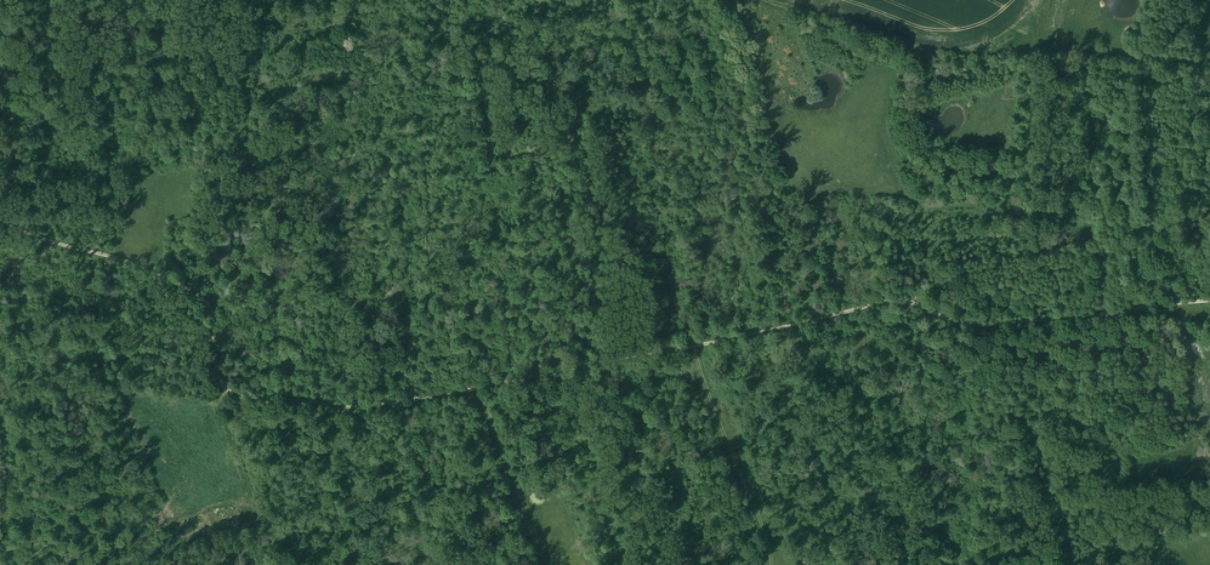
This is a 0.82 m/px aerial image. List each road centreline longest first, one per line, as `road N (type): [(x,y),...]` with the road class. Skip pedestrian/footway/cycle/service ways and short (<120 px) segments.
road 1 (unclassified): [(222,382),(239,393),(359,406),(888,301),(992,324),(1209,300)]
road 2 (unclassified): [(222,382),(213,317),(202,298),(127,262),(0,221)]

